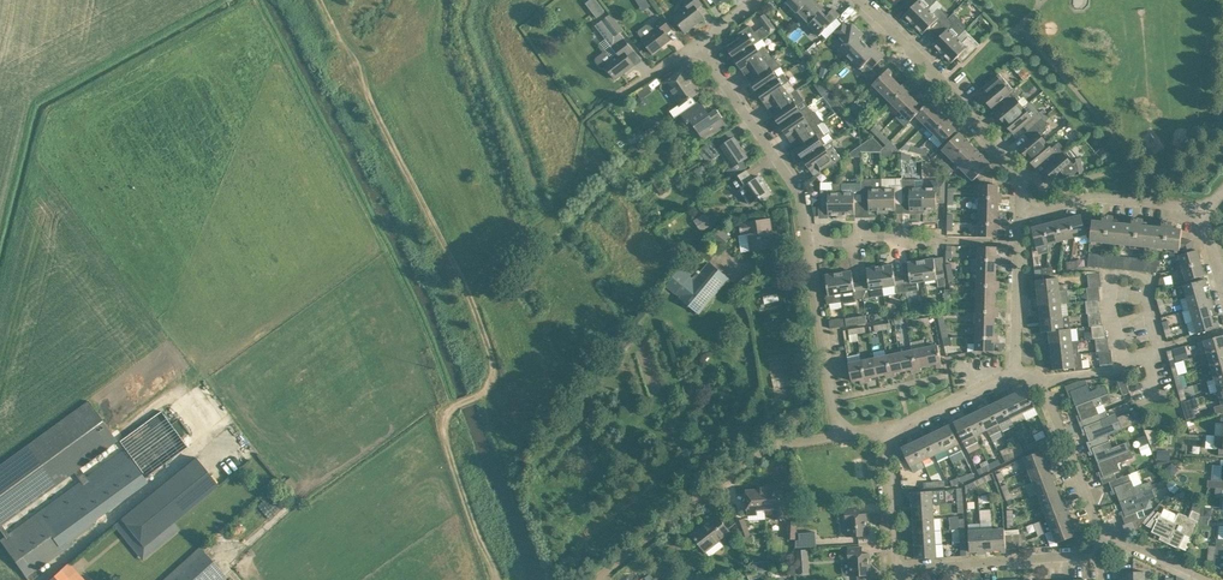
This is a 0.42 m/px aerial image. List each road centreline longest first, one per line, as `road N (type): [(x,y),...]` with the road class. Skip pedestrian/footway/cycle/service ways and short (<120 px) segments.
road 1 (track): [(319,0),(465,284),(493,363),(486,392),(456,405),(440,424),(496,579)]
road 2 (residential): [(596,579),(772,445),(837,436)]
road 3 (residential): [(1019,212),(1021,179),(856,0)]
road 4 (residential): [(697,44),(801,198),(808,246)]
road 5 (residential): [(890,572),(1098,553)]
road 6 (residential): [(808,246),(837,436)]
road 7 (residential): [(1096,526),(1045,382),(1015,369)]
road 8 (residential): [(1019,212),(1087,198),(1196,205)]
road 9 (residential): [(1015,369),(1019,212)]
road 10 (residential): [(879,431),(928,417),(1015,369)]
road 11 (residential): [(890,572),(879,431)]
road 12 (residential): [(808,246),(941,239)]
road 13 (residential): [(1206,579),(1096,526)]

